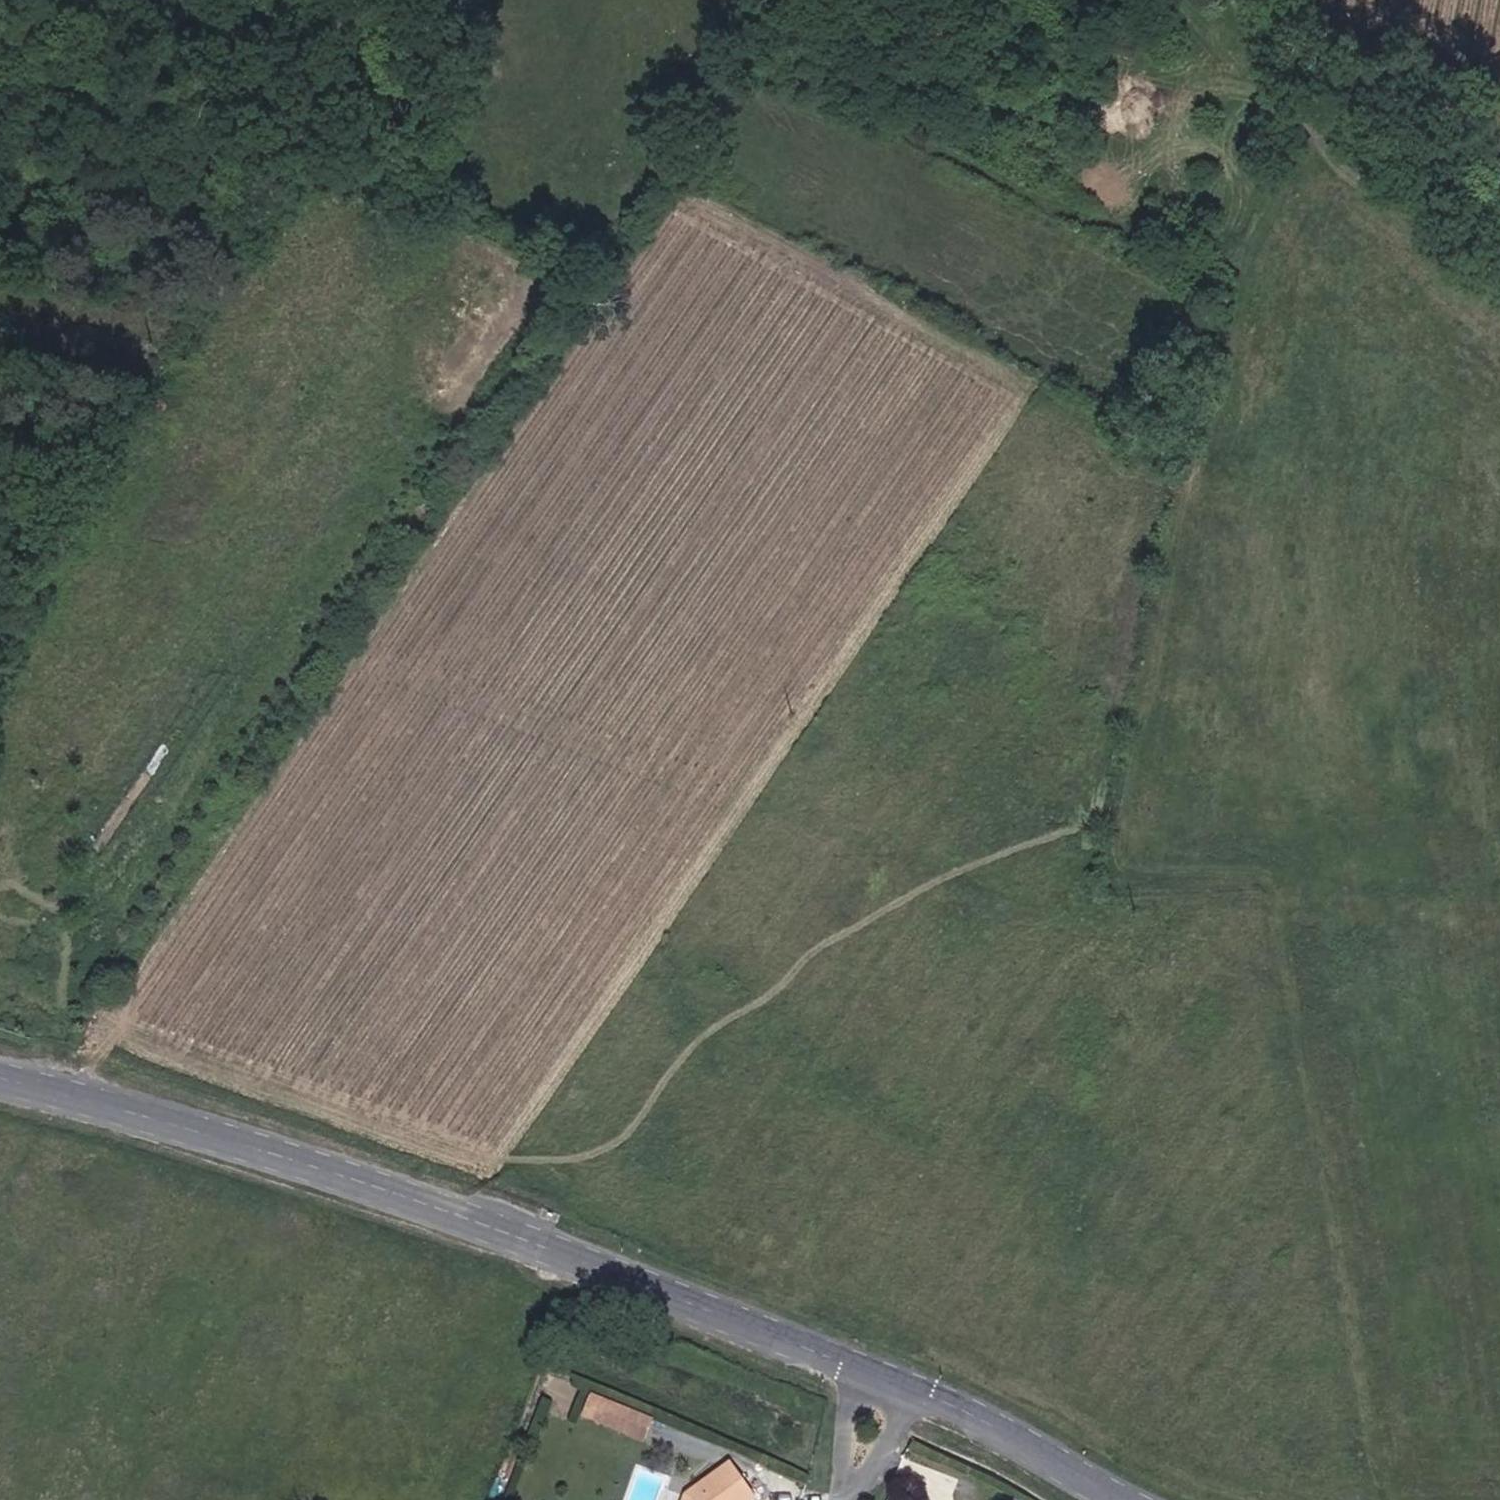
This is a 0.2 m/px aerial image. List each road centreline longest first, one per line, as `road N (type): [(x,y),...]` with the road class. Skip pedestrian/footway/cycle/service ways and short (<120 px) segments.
road 1 (secondary): [(860,1370),(356,1181),(0,1078)]
road 2 (secondary): [(1119,1499),(915,1391)]
road 3 (residential): [(860,1370),(848,1401),(845,1499)]
road 4 (residential): [(845,1499),(869,1475),(915,1391)]

